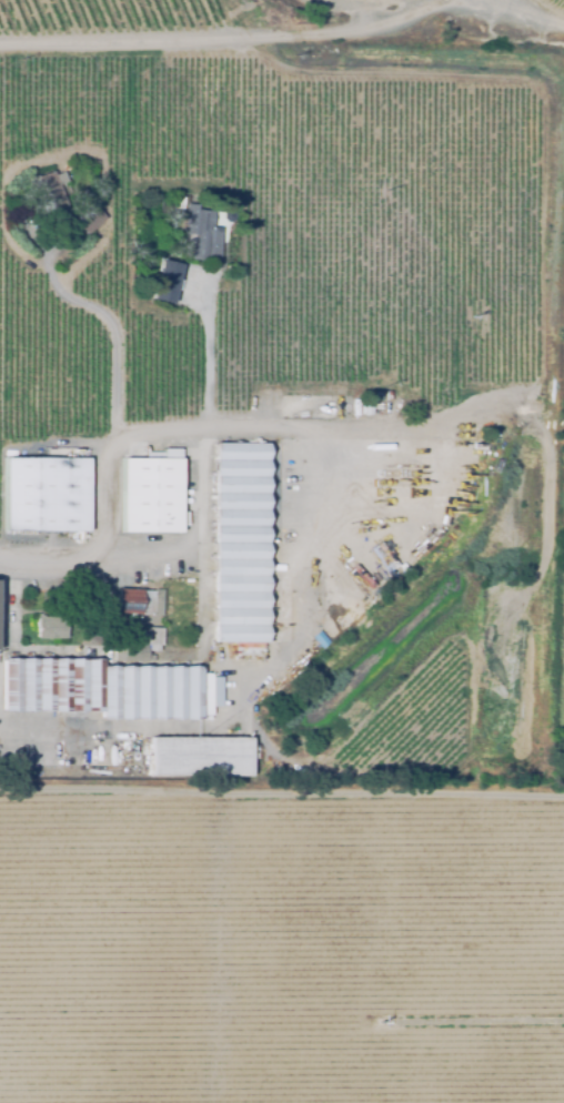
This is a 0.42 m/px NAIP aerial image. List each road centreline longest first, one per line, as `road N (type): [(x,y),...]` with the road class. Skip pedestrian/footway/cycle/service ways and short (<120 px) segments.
road 1 (residential): [(0,46),(367,31),(441,0)]

